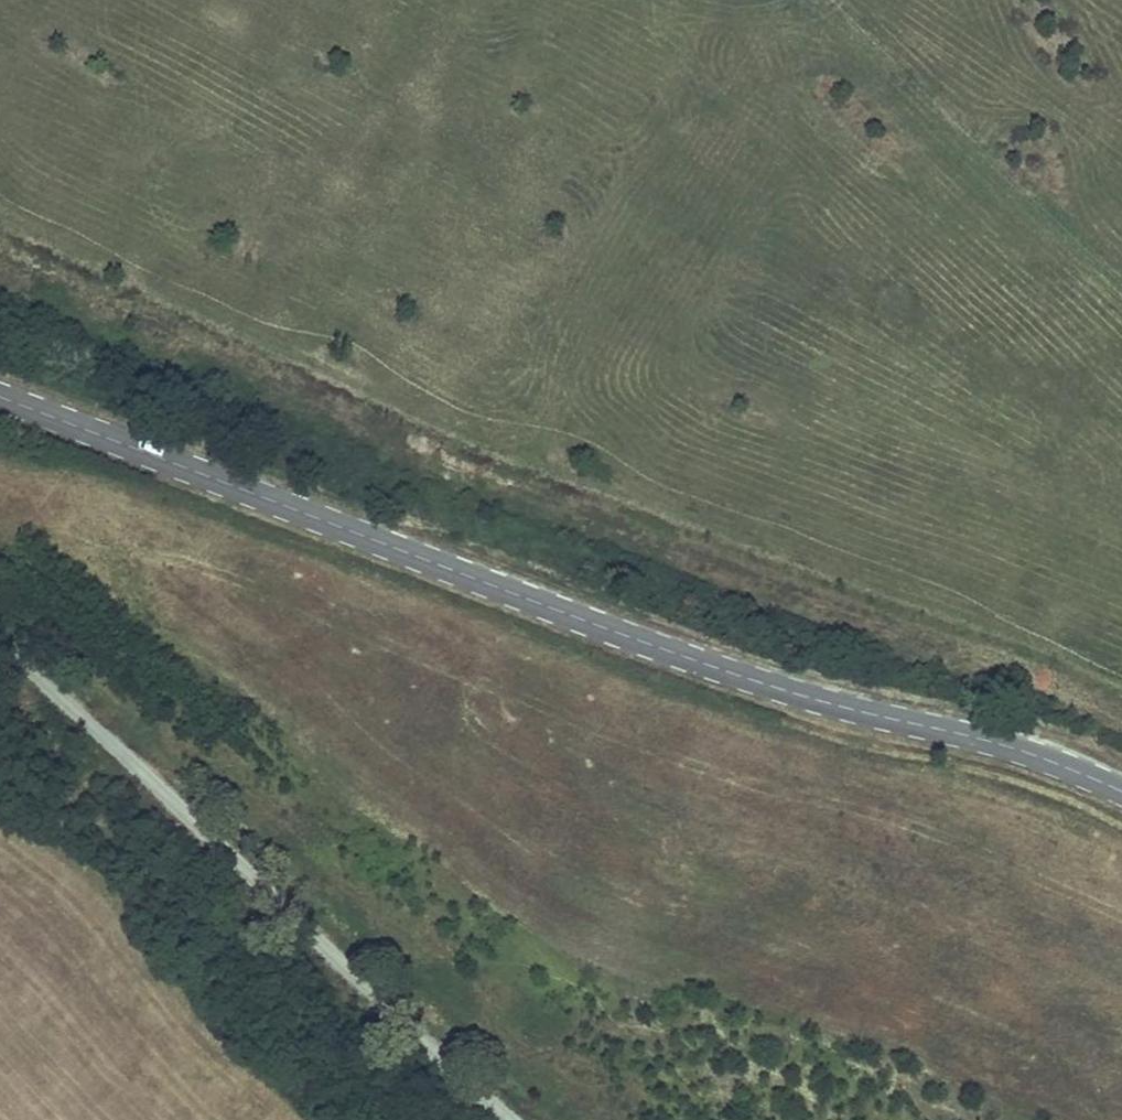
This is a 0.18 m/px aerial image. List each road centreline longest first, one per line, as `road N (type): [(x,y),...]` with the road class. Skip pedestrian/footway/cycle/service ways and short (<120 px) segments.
road 1 (tertiary): [(0,396),(697,661),(1002,746),(1121,792)]
road 2 (track): [(0,633),(536,1119)]

